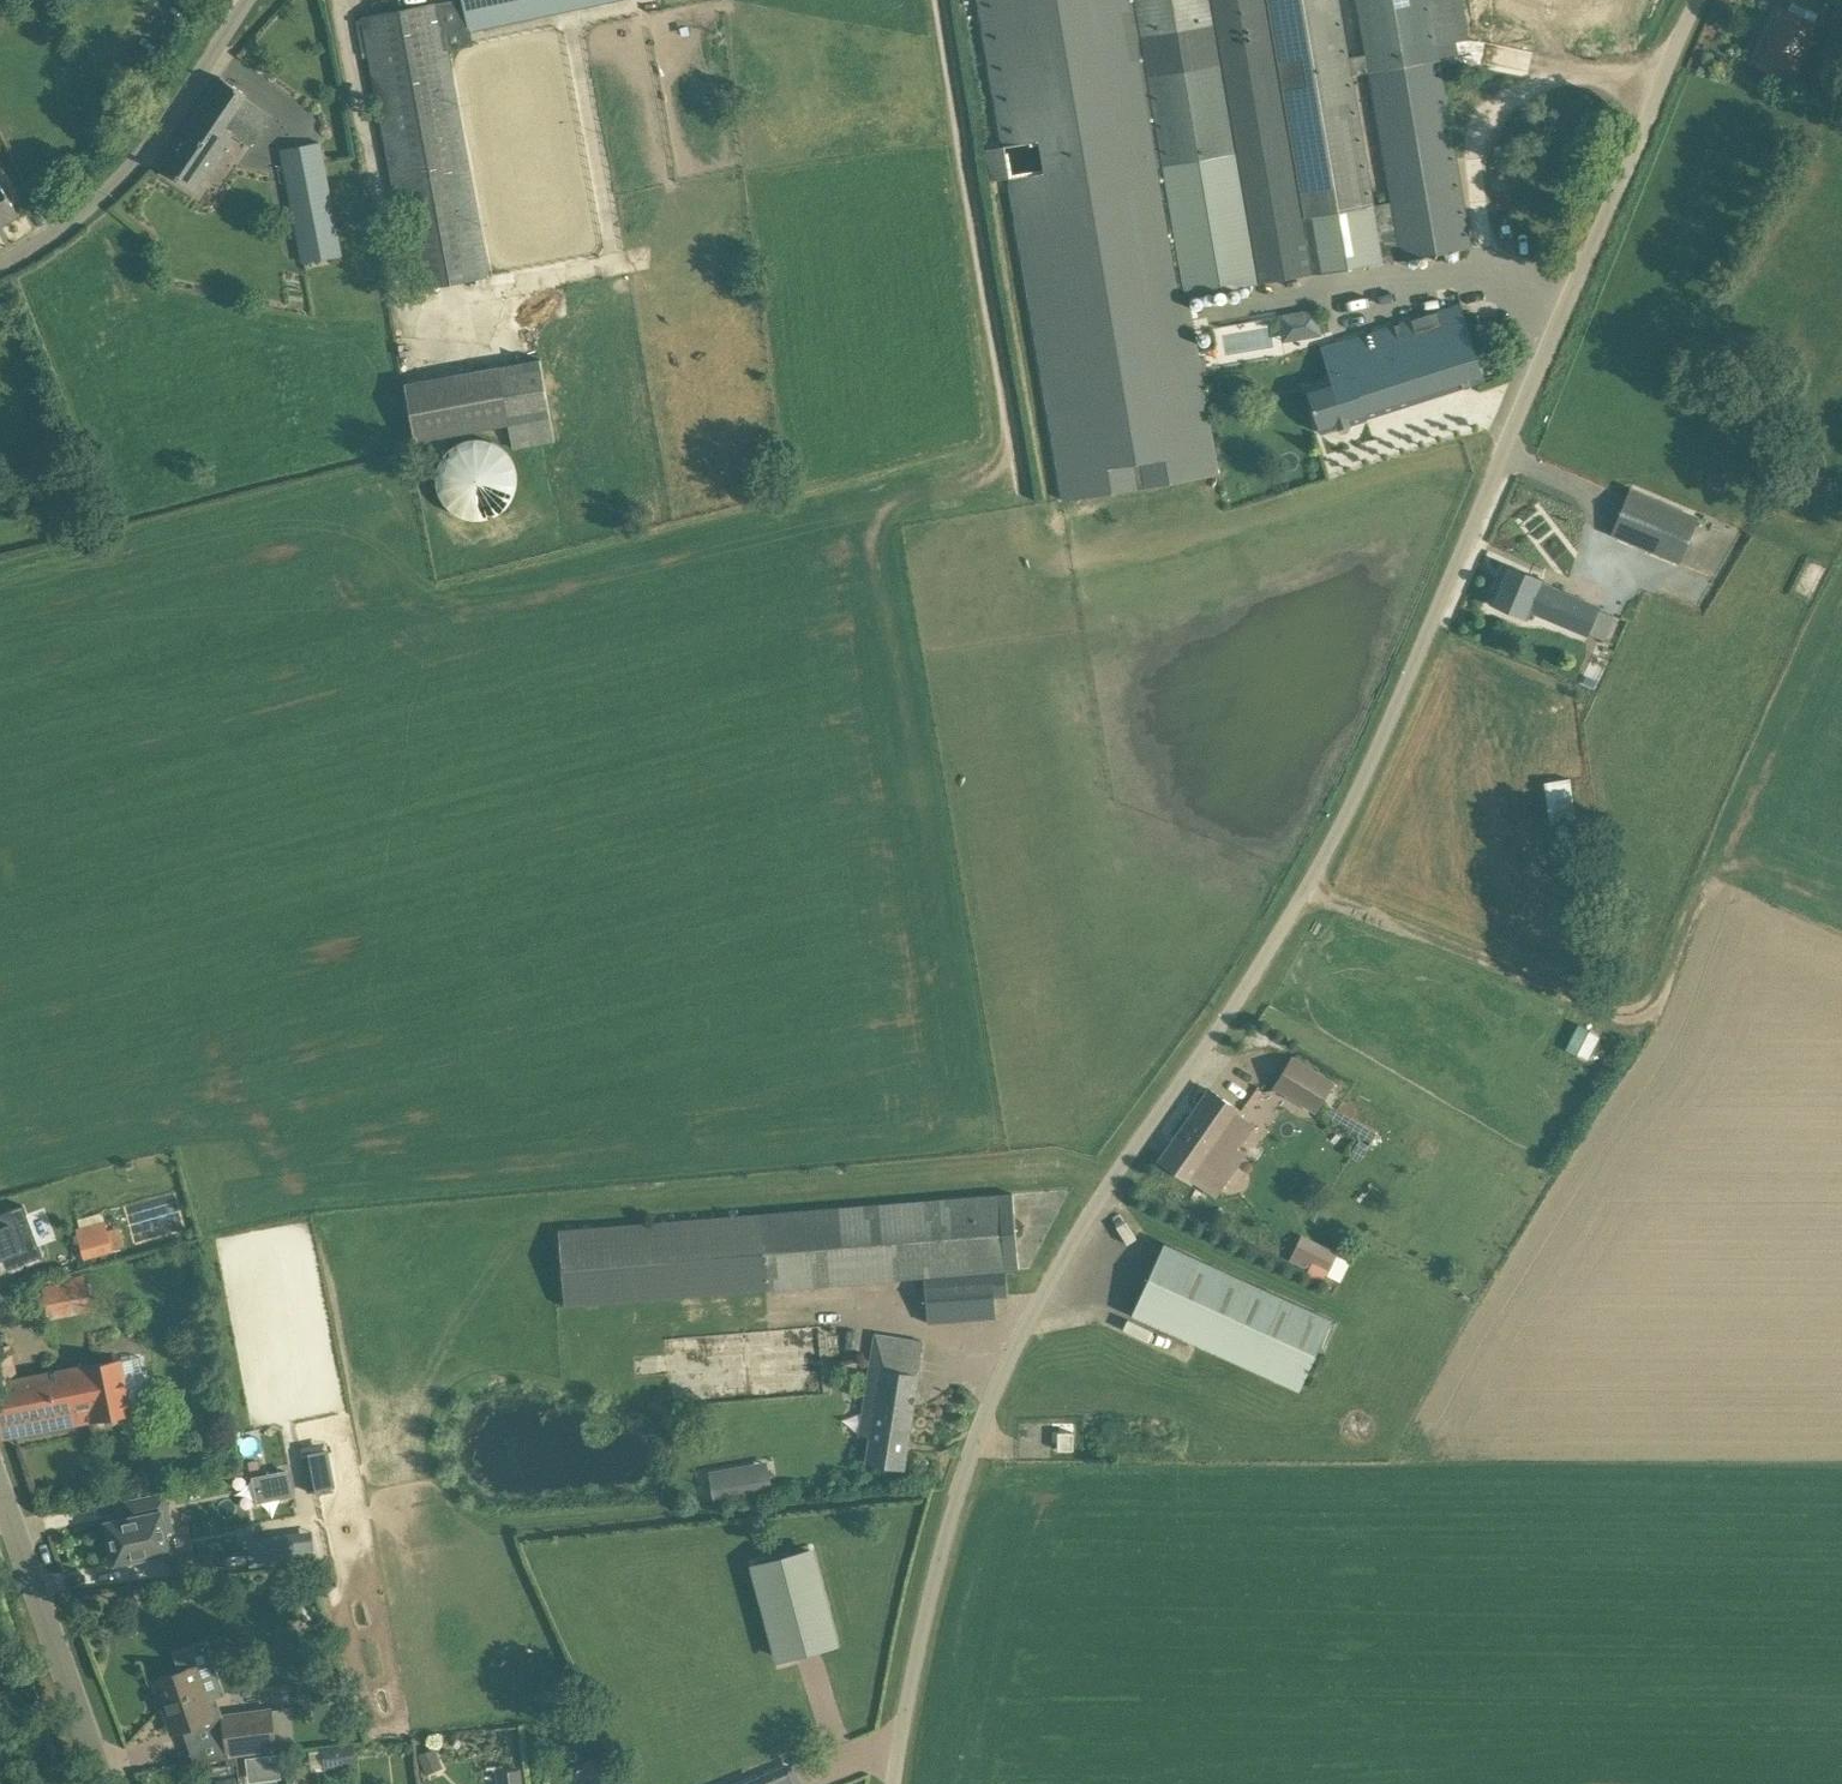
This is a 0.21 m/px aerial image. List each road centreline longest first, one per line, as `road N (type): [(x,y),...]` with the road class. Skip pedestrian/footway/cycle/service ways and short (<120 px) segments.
road 1 (unclassified): [(892,1783),(951,1514),(1015,1348),(1080,1227),(1254,975),(1350,806),(1695,0)]
road 2 (unclassified): [(0,267),(84,215),(138,164),(246,0)]
road 3 (tertiary): [(107,1783),(0,1491)]

